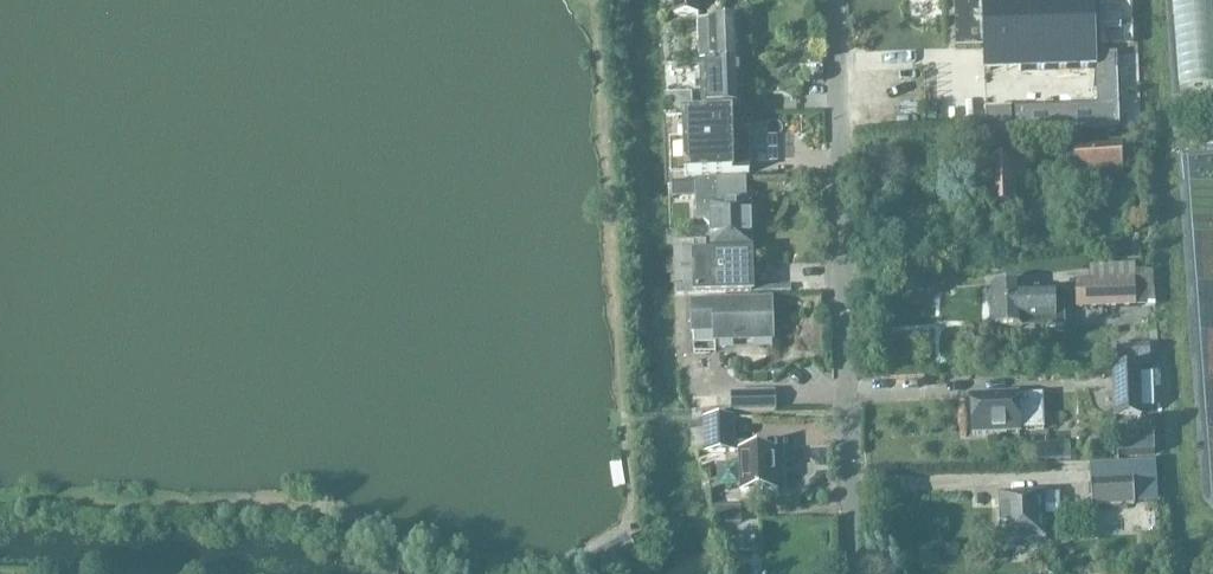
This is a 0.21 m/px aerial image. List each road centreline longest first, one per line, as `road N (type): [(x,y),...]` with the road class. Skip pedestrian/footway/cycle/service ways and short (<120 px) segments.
road 1 (unclassified): [(857,573),(836,0)]

